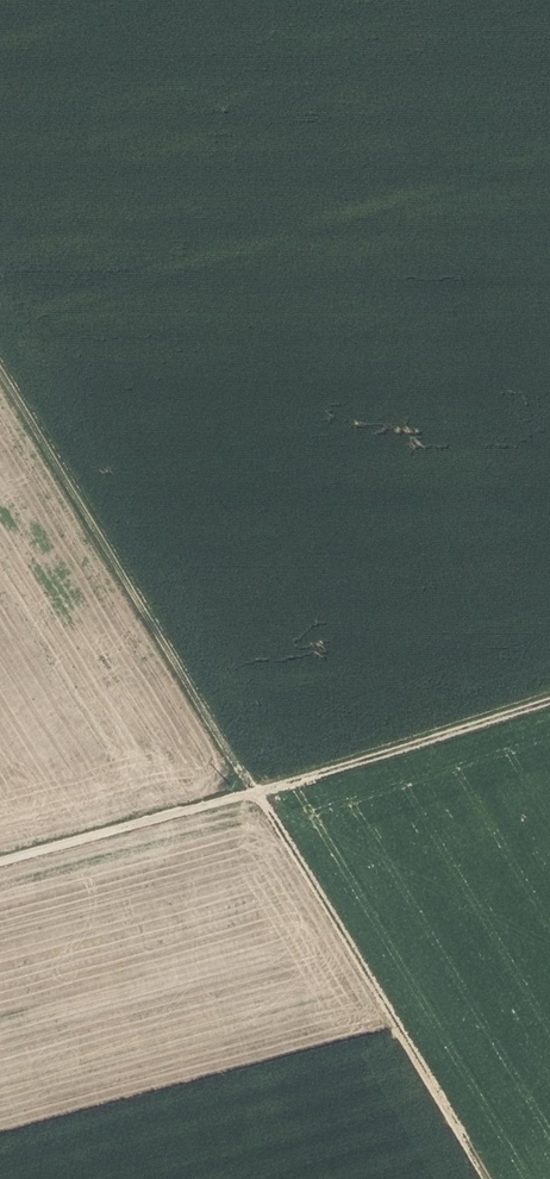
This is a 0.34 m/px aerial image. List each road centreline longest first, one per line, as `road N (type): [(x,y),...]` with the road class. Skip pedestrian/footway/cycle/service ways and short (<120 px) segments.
road 1 (track): [(0,374),(485,1178)]
road 2 (track): [(0,864),(549,703)]

